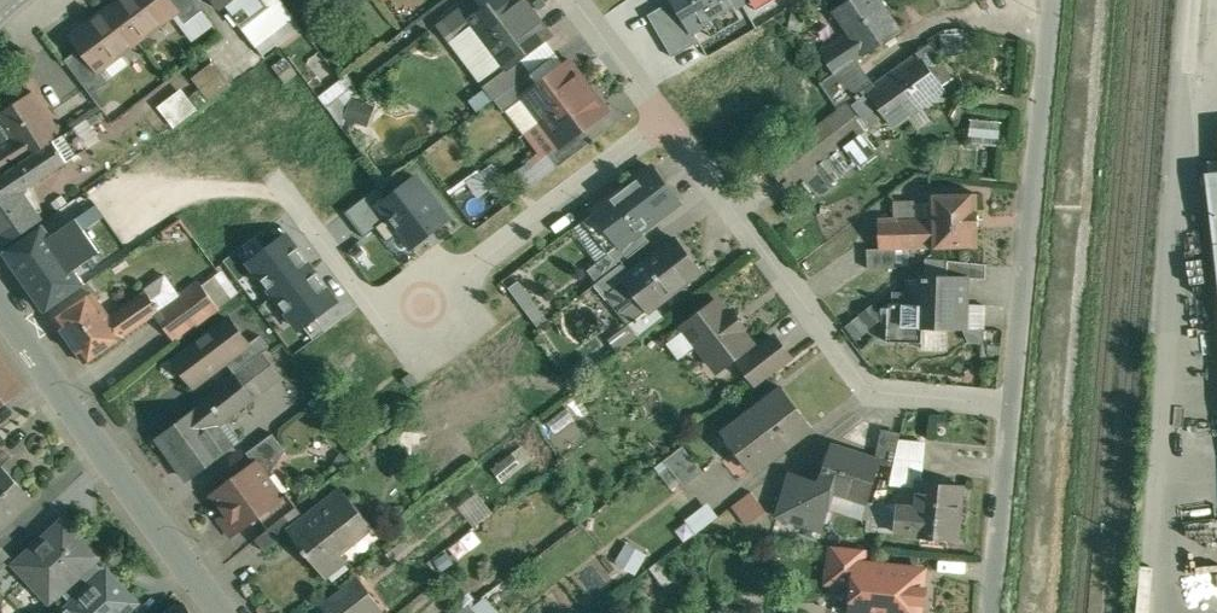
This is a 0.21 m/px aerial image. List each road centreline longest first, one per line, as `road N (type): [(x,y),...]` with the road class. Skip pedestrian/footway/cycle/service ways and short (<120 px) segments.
road 1 (residential): [(161,184),(286,189),(387,326),(672,124)]
road 2 (residential): [(1010,403),(873,390),(672,124)]
road 3 (residential): [(1010,403),(1049,0)]
road 4 (residential): [(0,307),(222,612)]
road 5 (residential): [(991,612),(1010,403)]
road 6 (residential): [(672,124),(578,0)]

